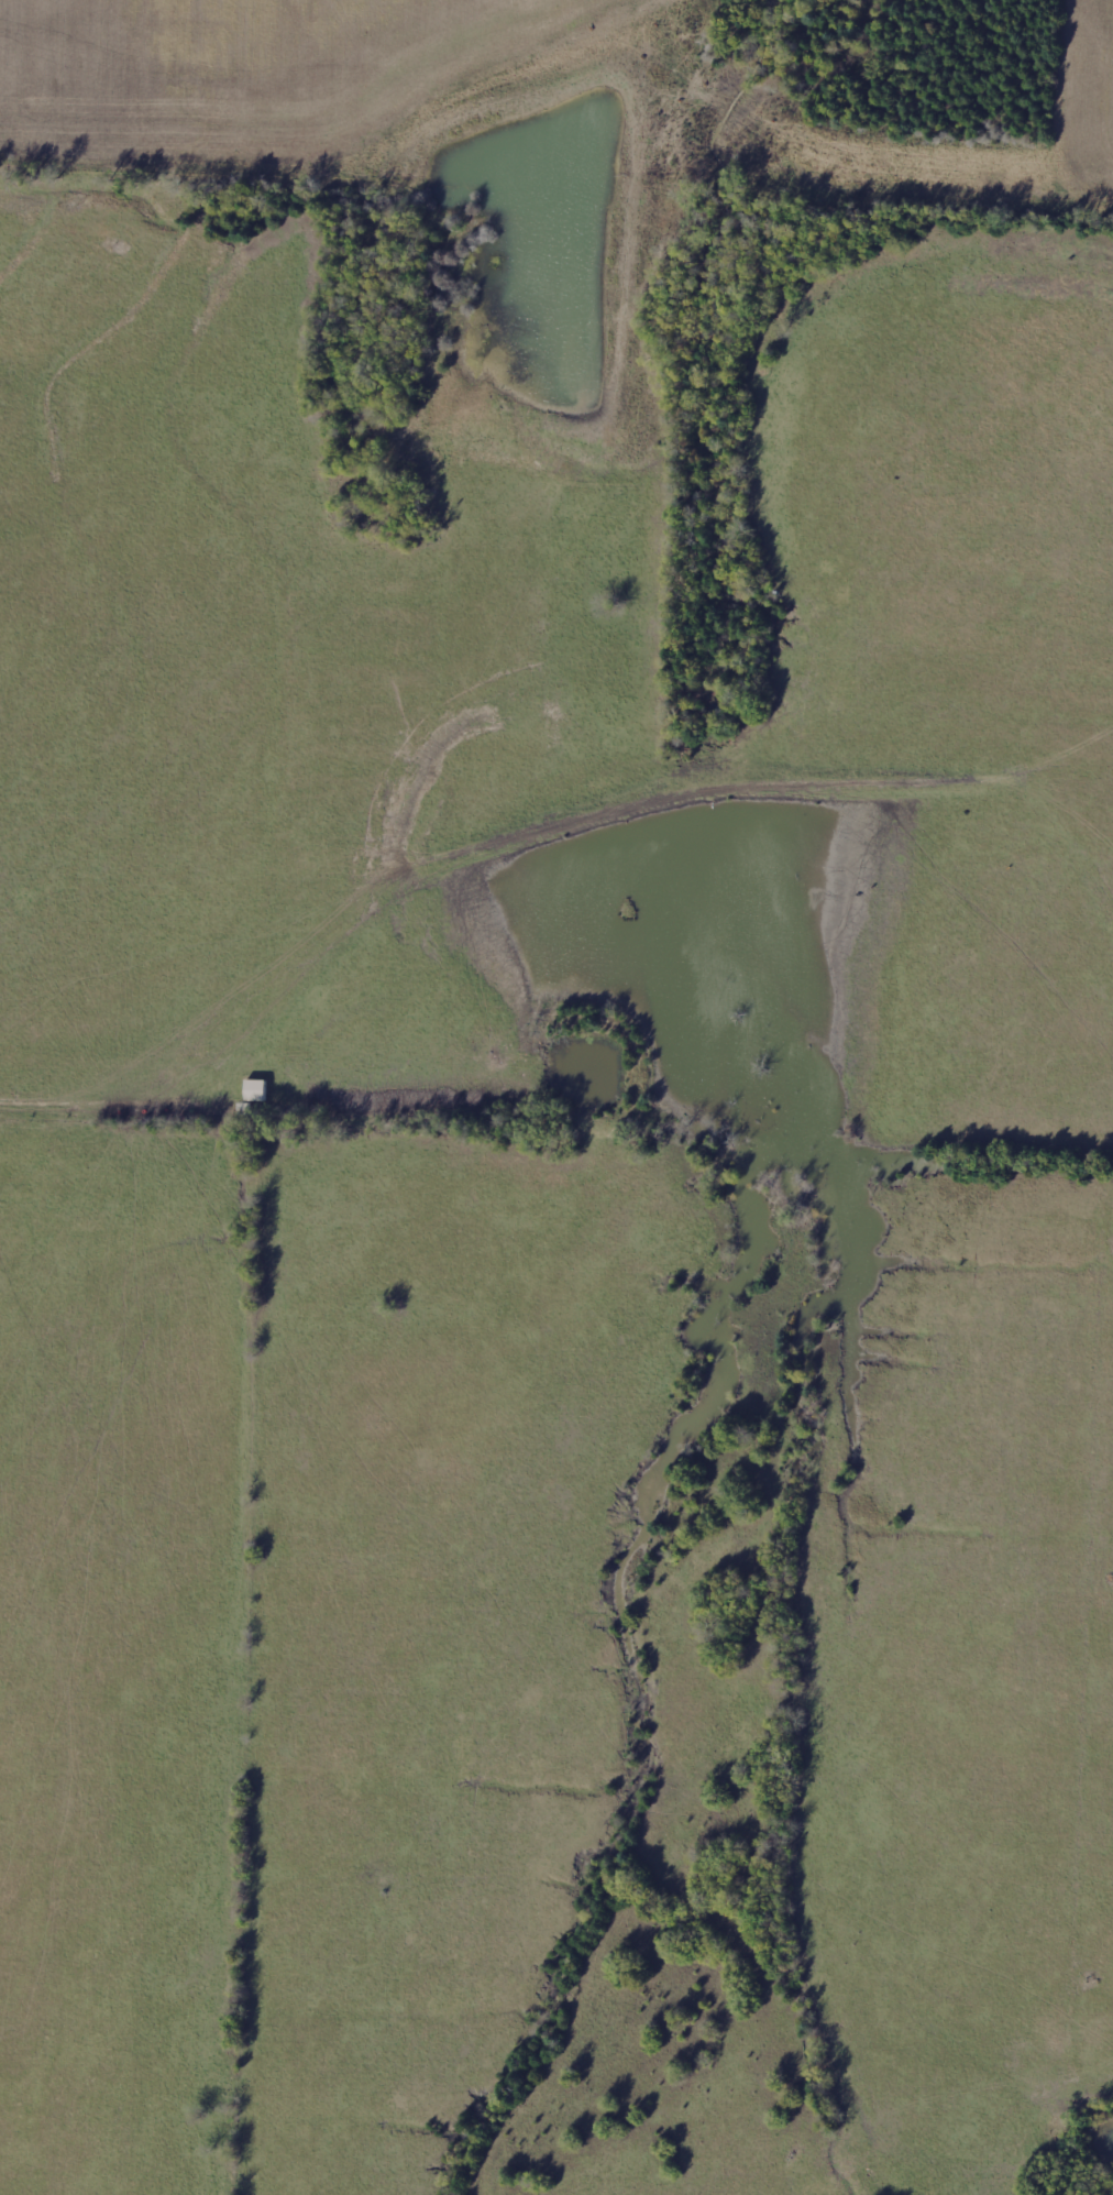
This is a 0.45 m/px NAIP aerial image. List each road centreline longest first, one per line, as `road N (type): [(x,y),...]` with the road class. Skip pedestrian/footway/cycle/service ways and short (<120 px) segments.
road 1 (residential): [(289,507),(0,729)]

